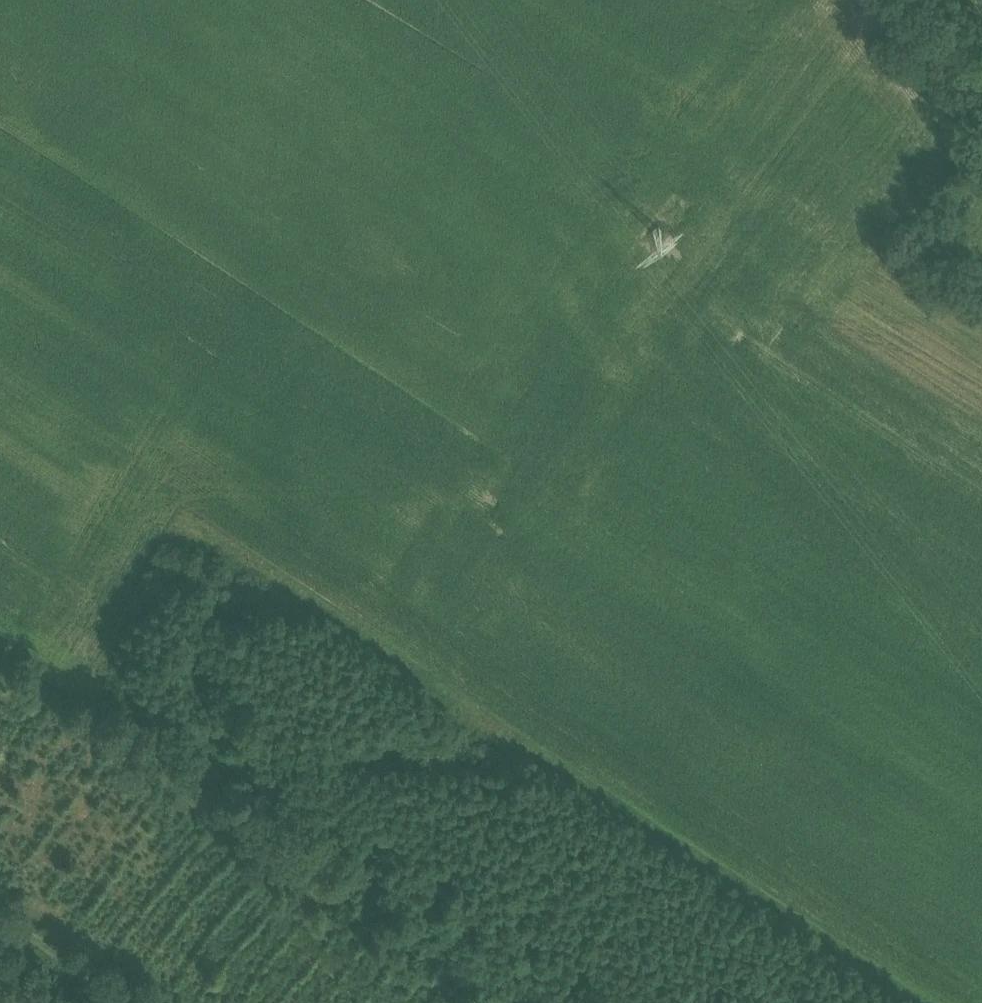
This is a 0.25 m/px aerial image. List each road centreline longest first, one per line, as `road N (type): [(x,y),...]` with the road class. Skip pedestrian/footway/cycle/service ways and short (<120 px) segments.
road 1 (track): [(110,1002),(0,928)]

